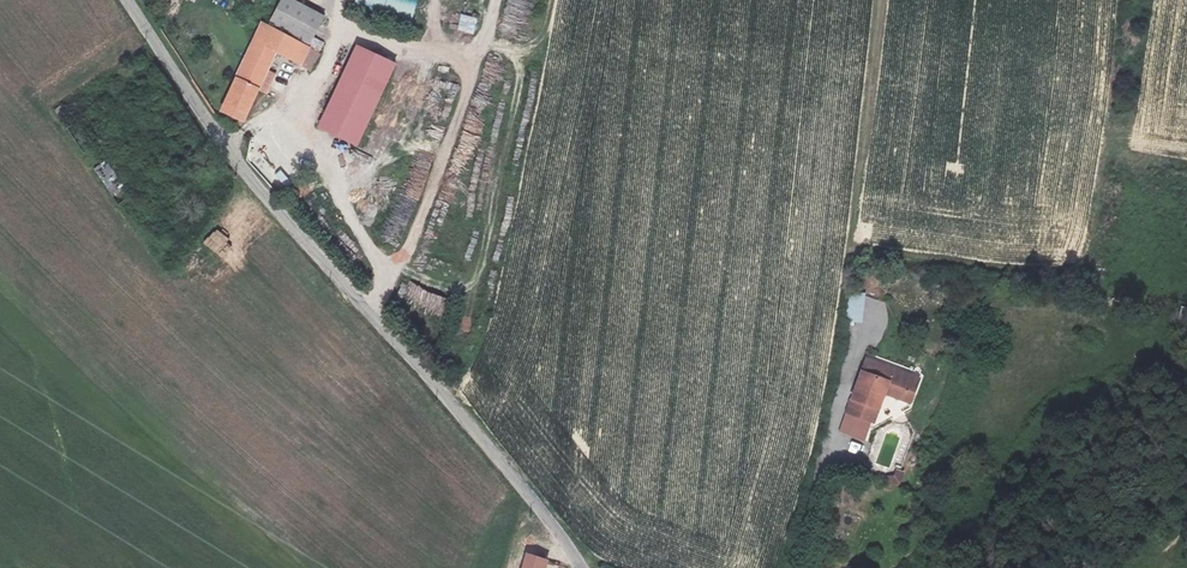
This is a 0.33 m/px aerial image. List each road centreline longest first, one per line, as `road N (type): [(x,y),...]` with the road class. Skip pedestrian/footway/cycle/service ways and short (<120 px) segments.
road 1 (unclassified): [(128,0),(274,206),(430,375),(581,567)]
road 2 (track): [(389,285),(439,179),(495,0)]
road 3 (track): [(344,0),(303,119),(385,267)]
road 4 (track): [(341,24),(477,65)]

